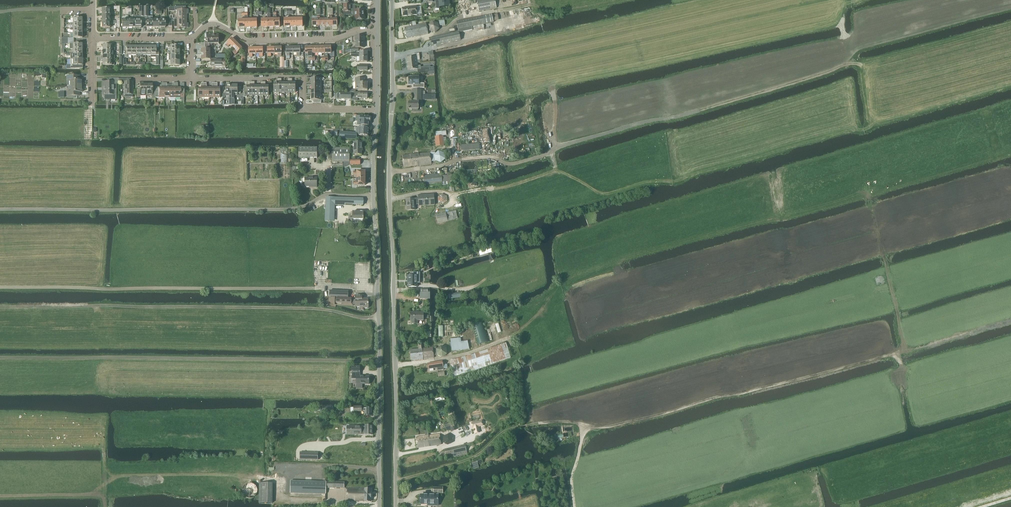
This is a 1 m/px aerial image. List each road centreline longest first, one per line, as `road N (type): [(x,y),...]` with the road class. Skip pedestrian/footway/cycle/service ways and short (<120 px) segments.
road 1 (tertiary): [(395,506),(391,0)]
road 2 (unclassified): [(378,506),(377,110)]
road 3 (track): [(328,195),(287,209),(0,209)]
road 4 (track): [(283,480),(121,475),(85,495),(0,497)]
road 5 (residential): [(191,38),(212,22),(249,40),(377,31)]

